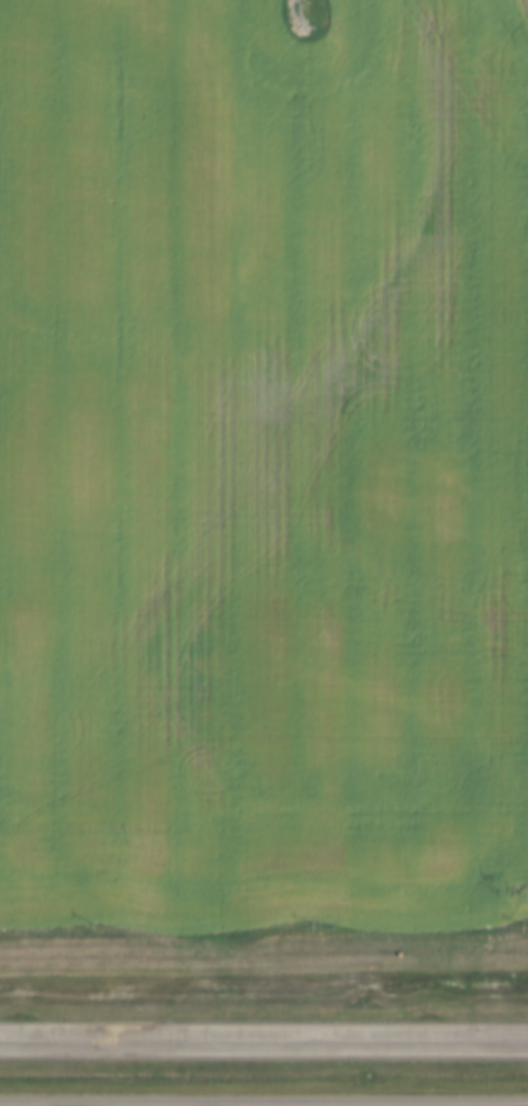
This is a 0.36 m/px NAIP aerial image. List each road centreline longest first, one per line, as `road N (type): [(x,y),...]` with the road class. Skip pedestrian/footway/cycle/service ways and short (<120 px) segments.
road 1 (trunk): [(527,1046),(0,1046)]

